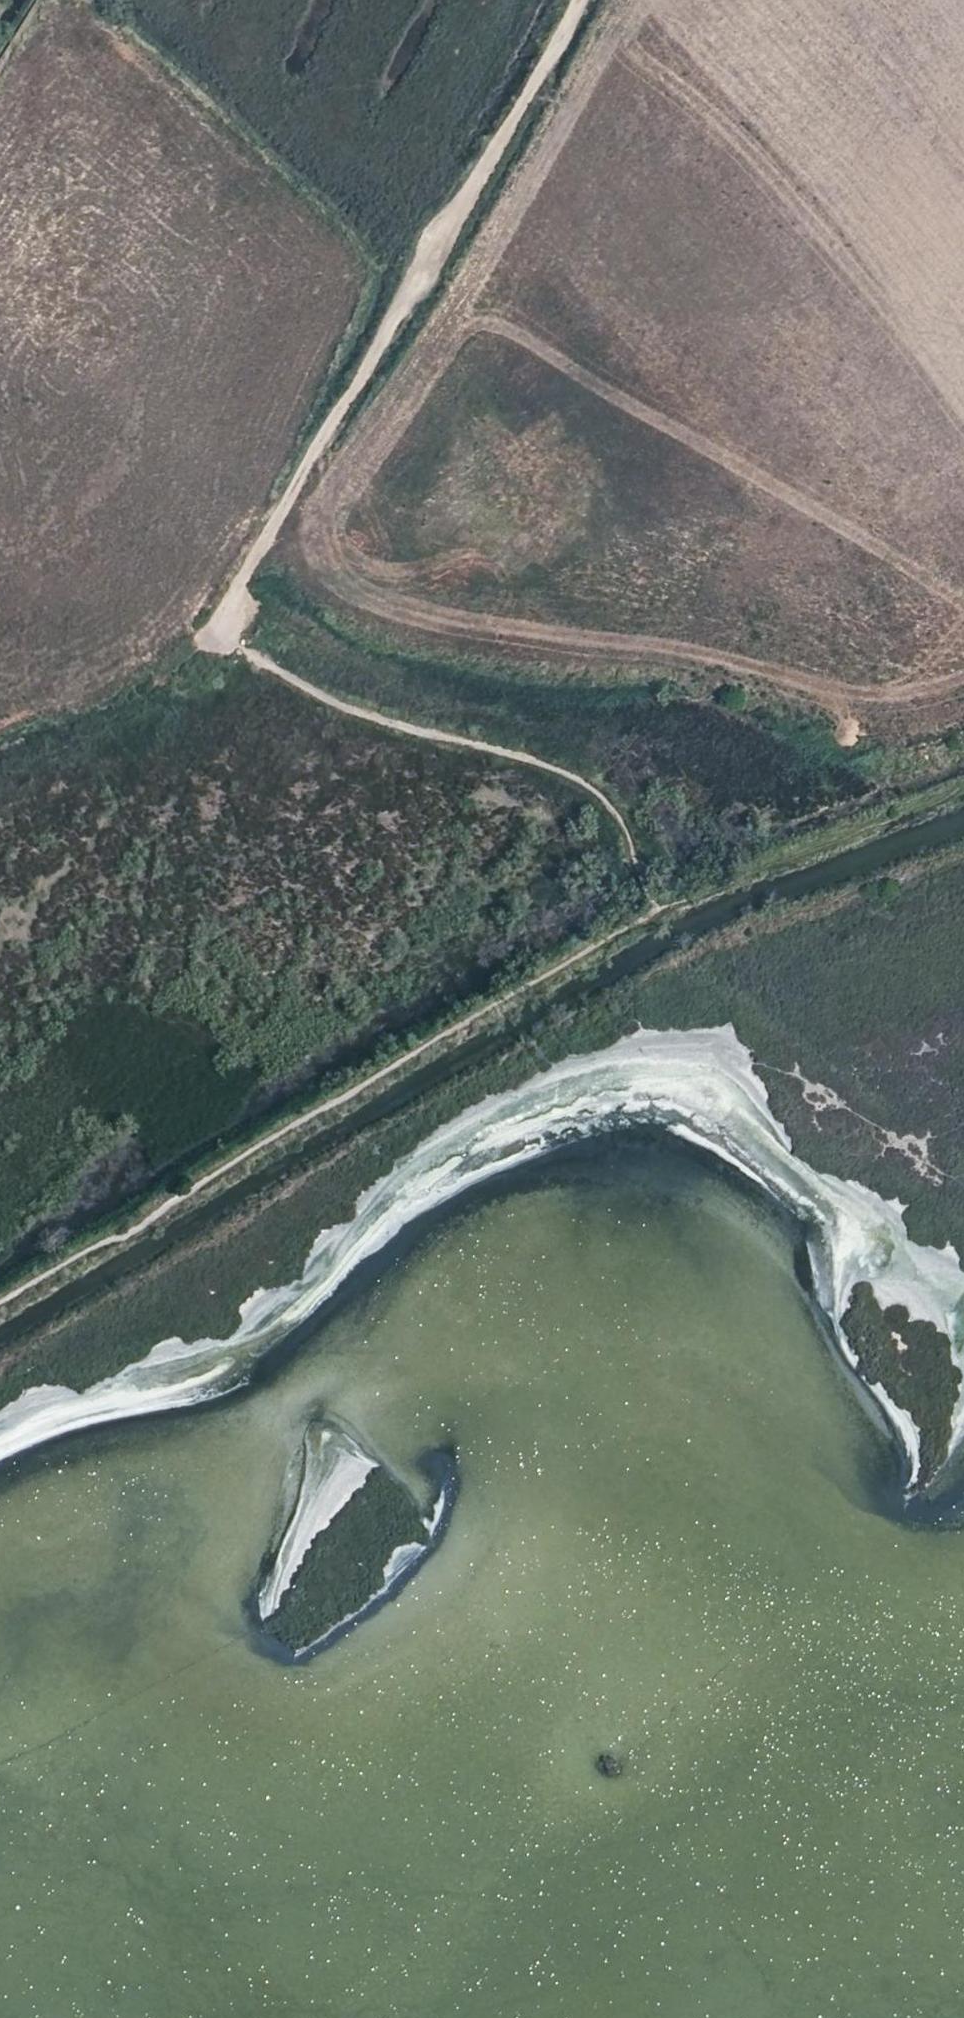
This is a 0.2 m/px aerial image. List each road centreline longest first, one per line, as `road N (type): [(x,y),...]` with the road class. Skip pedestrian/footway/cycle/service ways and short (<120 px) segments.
road 1 (track): [(600,0),(524,140),(210,643)]

